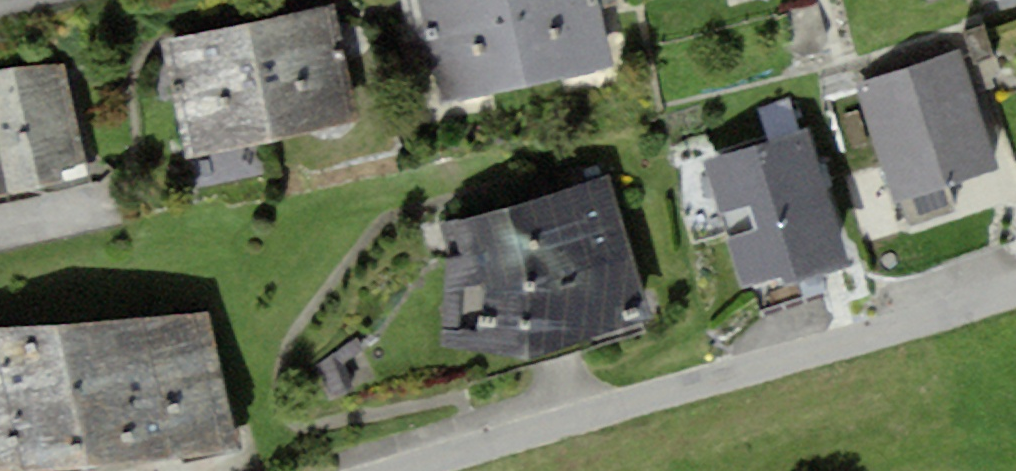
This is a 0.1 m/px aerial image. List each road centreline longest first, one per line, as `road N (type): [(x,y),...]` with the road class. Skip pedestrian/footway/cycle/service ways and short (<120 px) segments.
road 1 (residential): [(1015,289),(422,470)]

